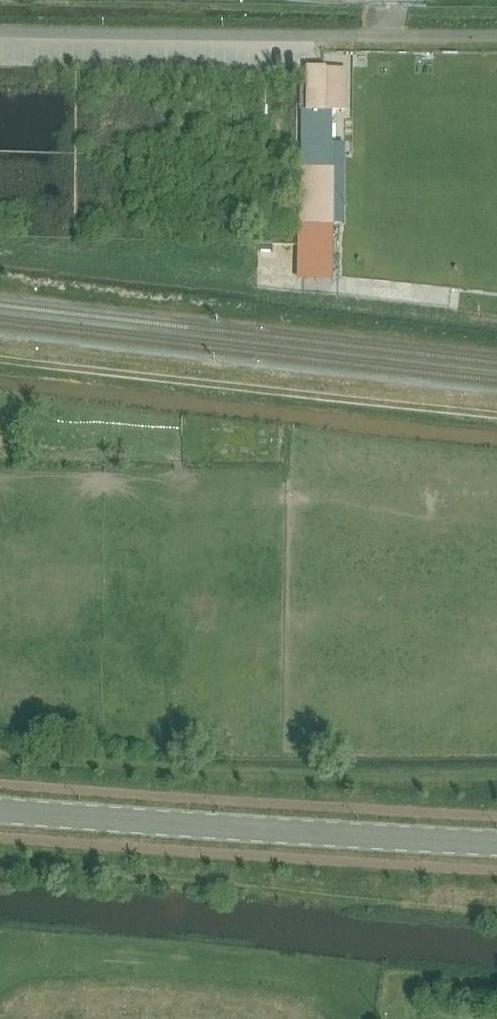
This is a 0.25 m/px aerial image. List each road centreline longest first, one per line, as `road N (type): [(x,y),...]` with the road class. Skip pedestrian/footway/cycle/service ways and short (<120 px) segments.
road 1 (track): [(0,358),(496,415)]
road 2 (tertiary): [(0,807),(496,840)]
road 3 (residential): [(0,32),(496,39)]

